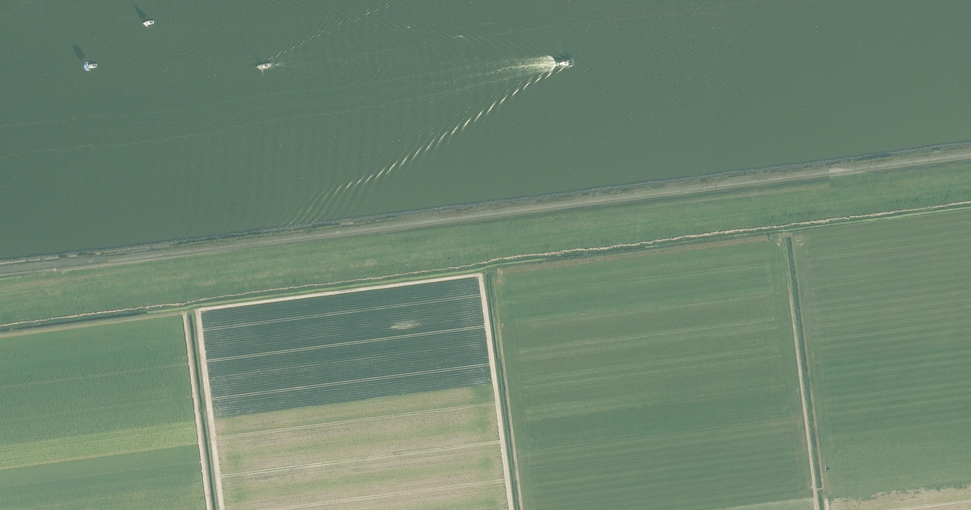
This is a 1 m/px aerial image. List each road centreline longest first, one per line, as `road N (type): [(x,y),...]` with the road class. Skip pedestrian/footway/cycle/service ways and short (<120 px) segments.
road 1 (unclassified): [(0,276),(970,158)]

